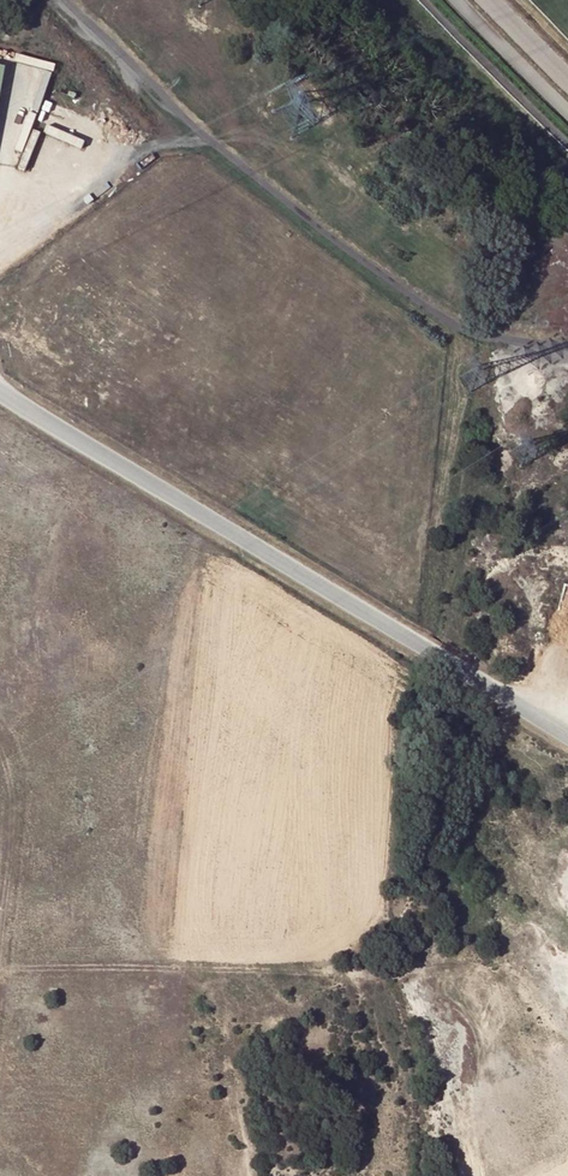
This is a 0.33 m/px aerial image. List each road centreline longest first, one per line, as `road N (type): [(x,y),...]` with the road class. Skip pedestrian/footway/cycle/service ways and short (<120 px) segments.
road 1 (track): [(0,258),(151,151),(198,128)]

